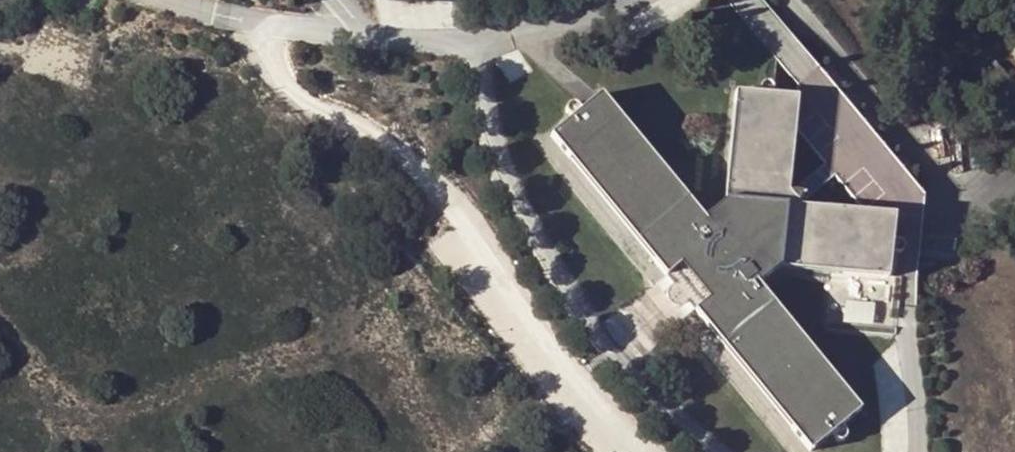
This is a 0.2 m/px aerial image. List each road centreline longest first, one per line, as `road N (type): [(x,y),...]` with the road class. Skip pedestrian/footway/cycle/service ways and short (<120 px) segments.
road 1 (track): [(0,317),(82,432),(87,451)]

